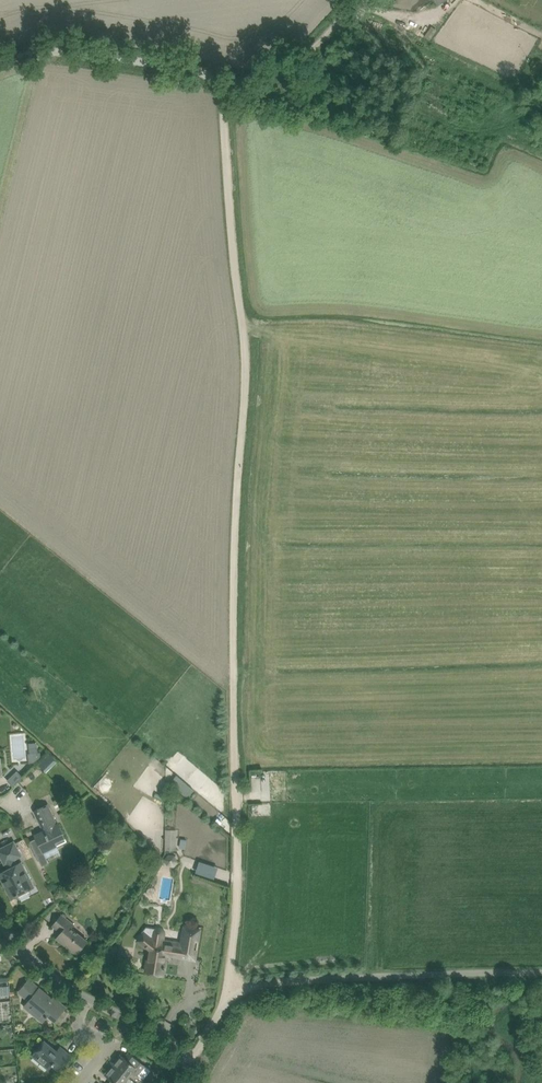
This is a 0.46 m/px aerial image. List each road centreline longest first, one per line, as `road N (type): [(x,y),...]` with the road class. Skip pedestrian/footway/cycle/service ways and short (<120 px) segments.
road 1 (track): [(231,991),(244,853),(247,337),(223,90),(197,70),(65,49),(0,64)]
road 2 (unclassified): [(231,991),(244,981),(541,971)]
road 3 (track): [(368,2),(314,49),(223,90)]
road 4 (residential): [(195,1054),(82,991)]

